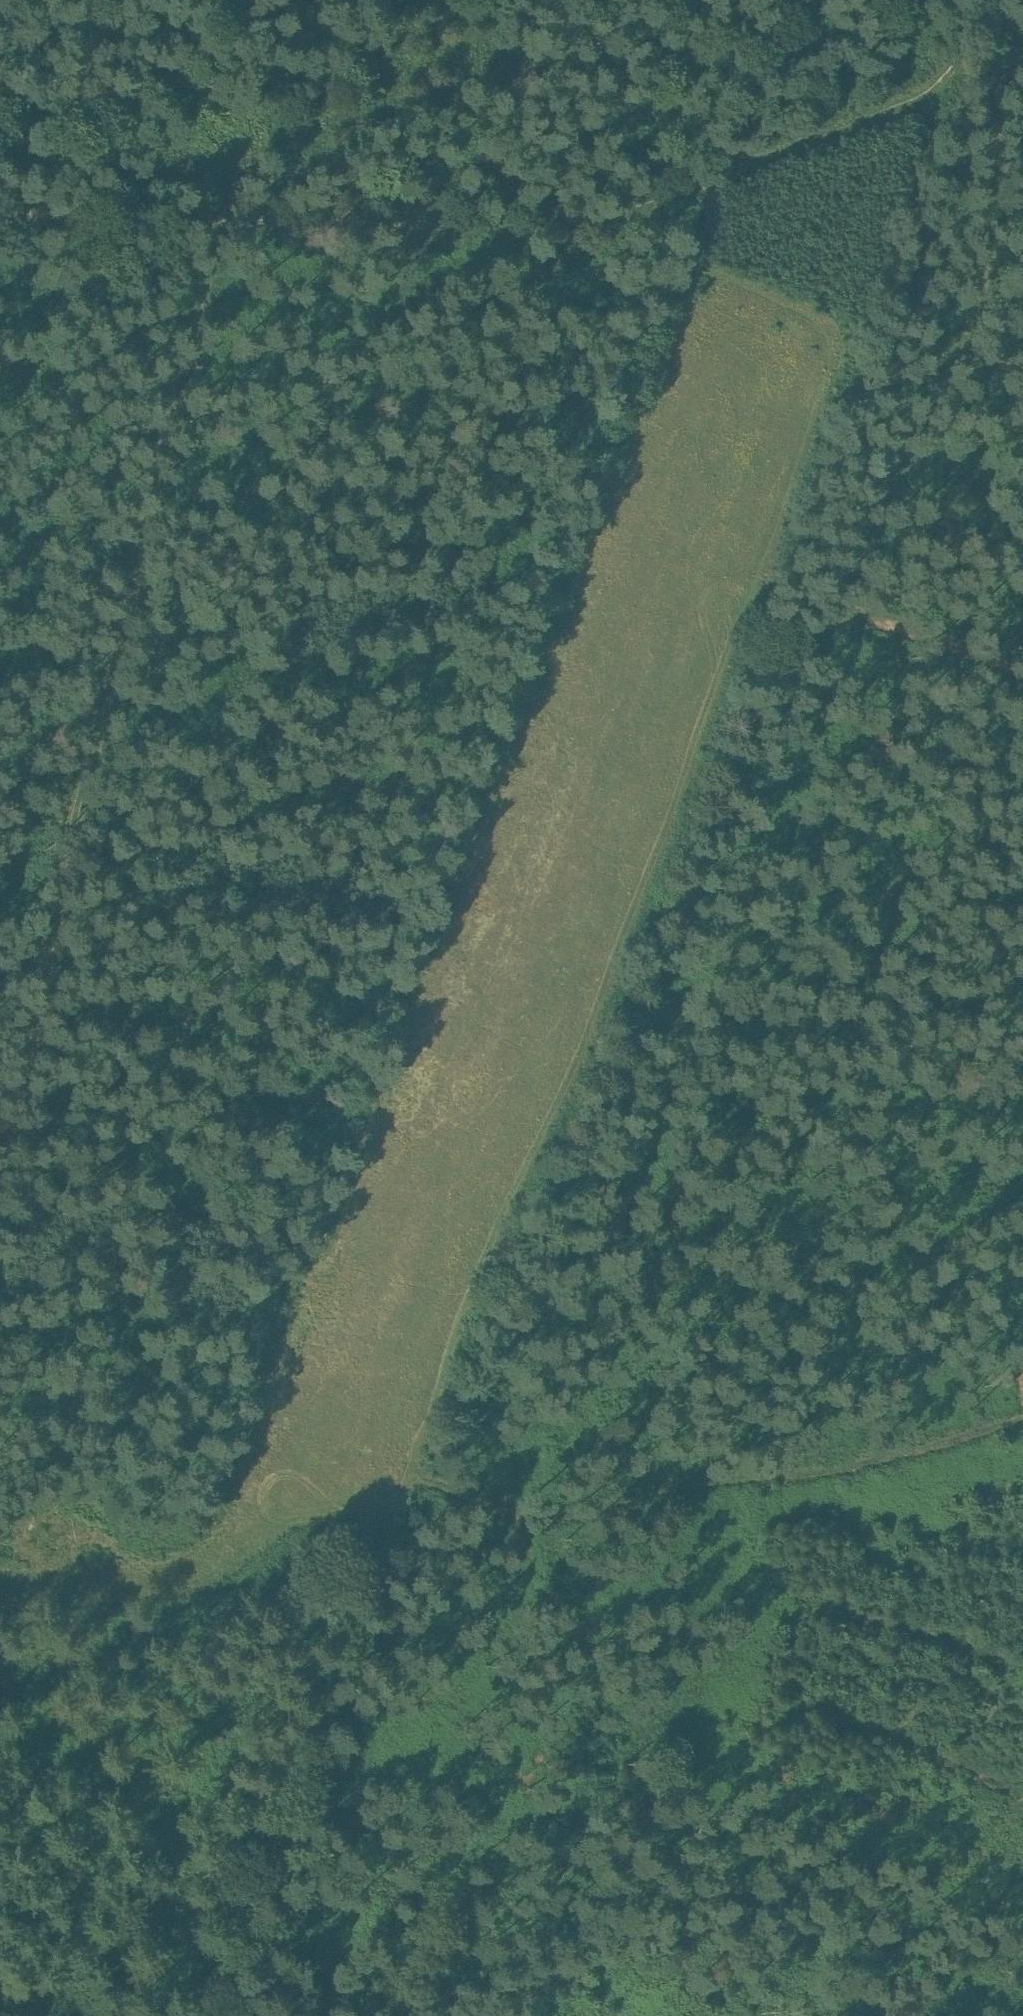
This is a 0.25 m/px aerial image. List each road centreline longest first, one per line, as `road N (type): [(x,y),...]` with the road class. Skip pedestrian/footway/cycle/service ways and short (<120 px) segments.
road 1 (track): [(0,213),(508,223),(660,195),(795,142),(958,60)]

